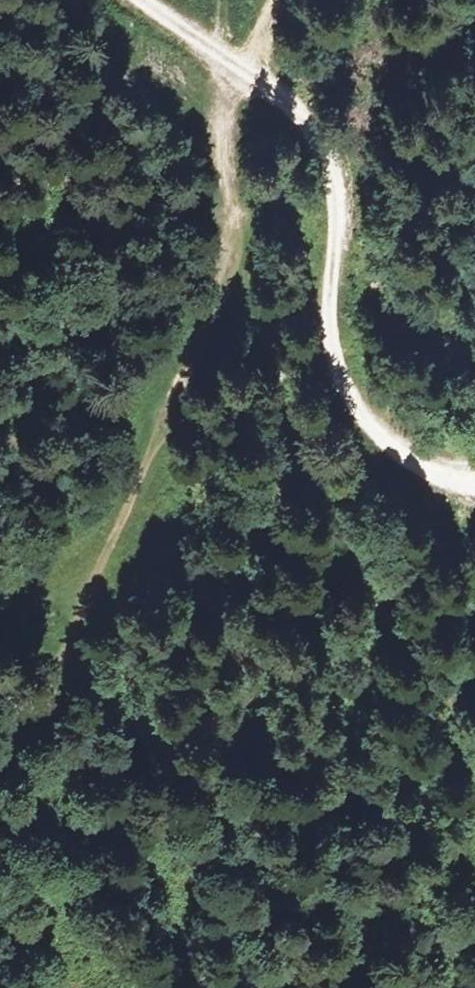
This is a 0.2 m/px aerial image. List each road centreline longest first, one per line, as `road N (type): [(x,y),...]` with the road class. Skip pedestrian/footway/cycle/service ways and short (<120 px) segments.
road 1 (track): [(222,56),(318,137),(338,205),(325,307),(330,374),(359,422),(394,451),(474,476)]
road 2 (track): [(222,56),(215,246),(110,509)]
road 3 (track): [(110,509),(97,579),(0,764)]
road 4 (track): [(110,509),(39,570),(0,578)]

